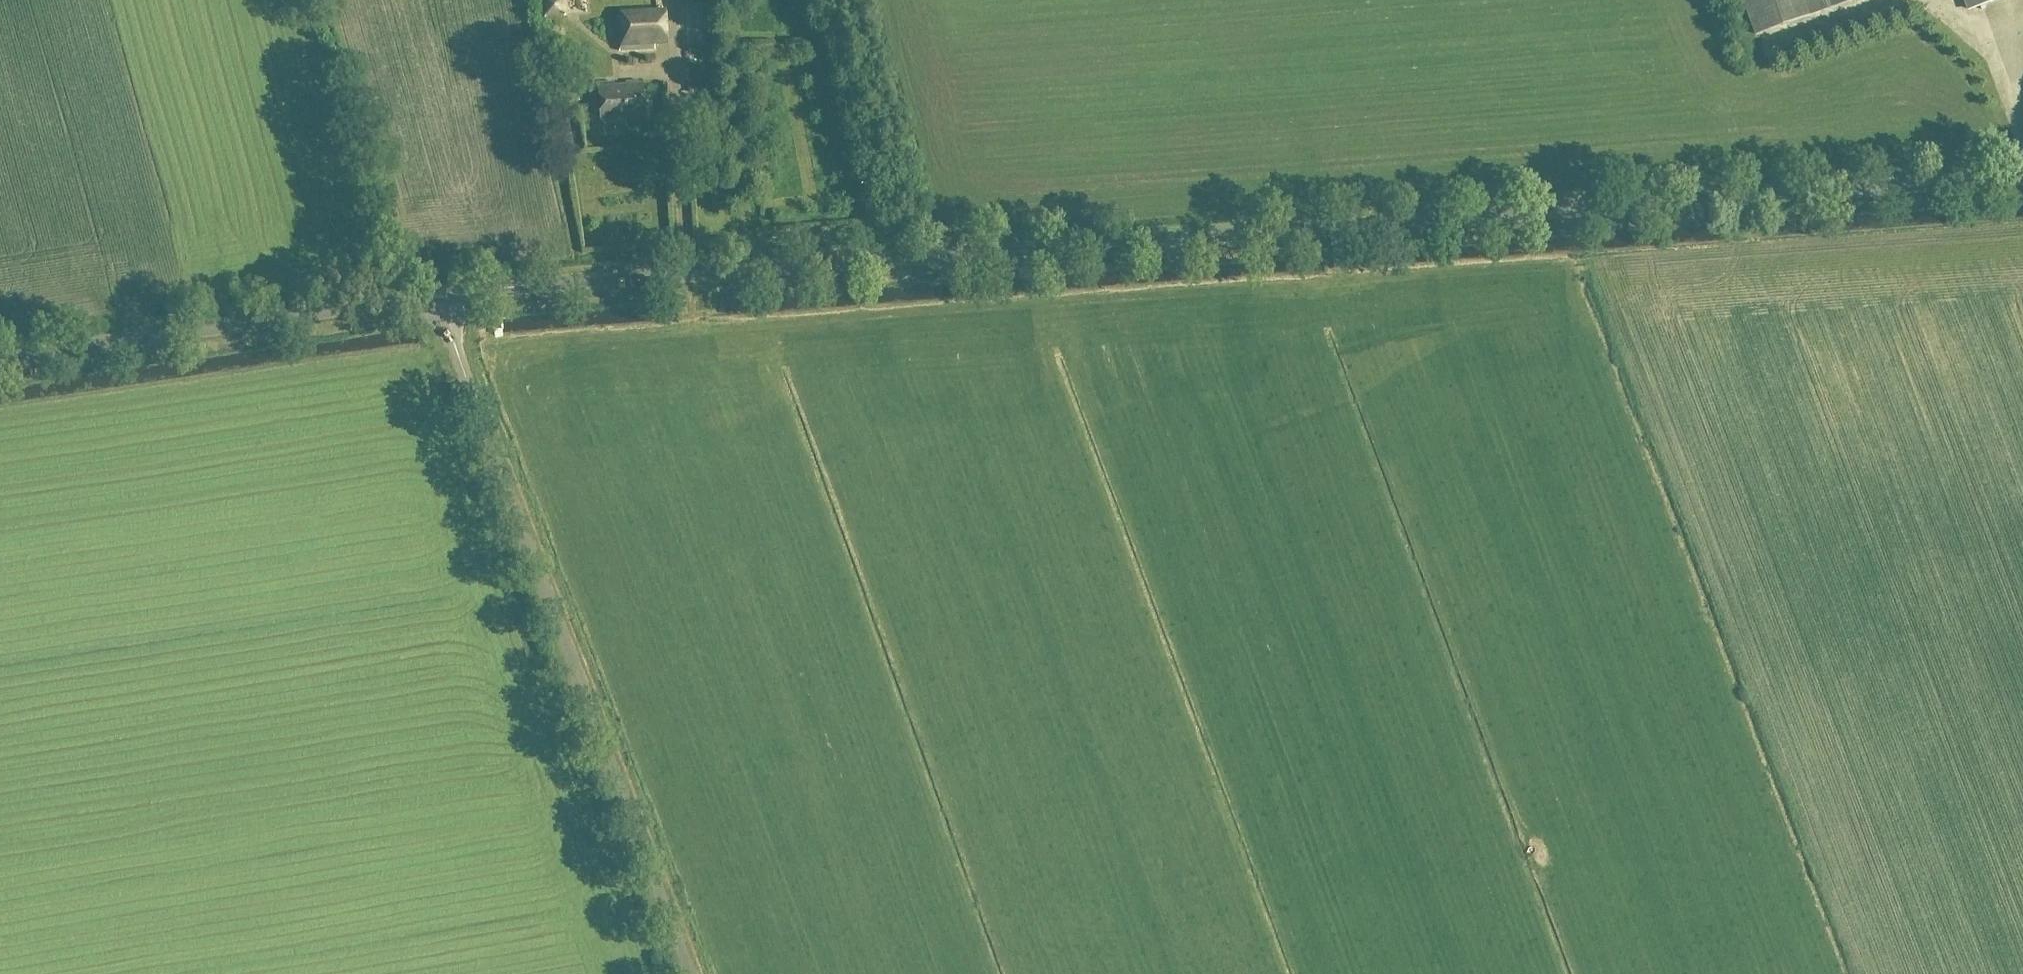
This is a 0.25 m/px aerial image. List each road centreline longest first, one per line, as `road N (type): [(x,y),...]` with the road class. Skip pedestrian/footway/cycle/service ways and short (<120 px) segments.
road 1 (unclassified): [(437,294),(2022,182)]
road 2 (unclassified): [(694,973),(437,294)]
road 3 (unclassified): [(0,361),(437,294)]

